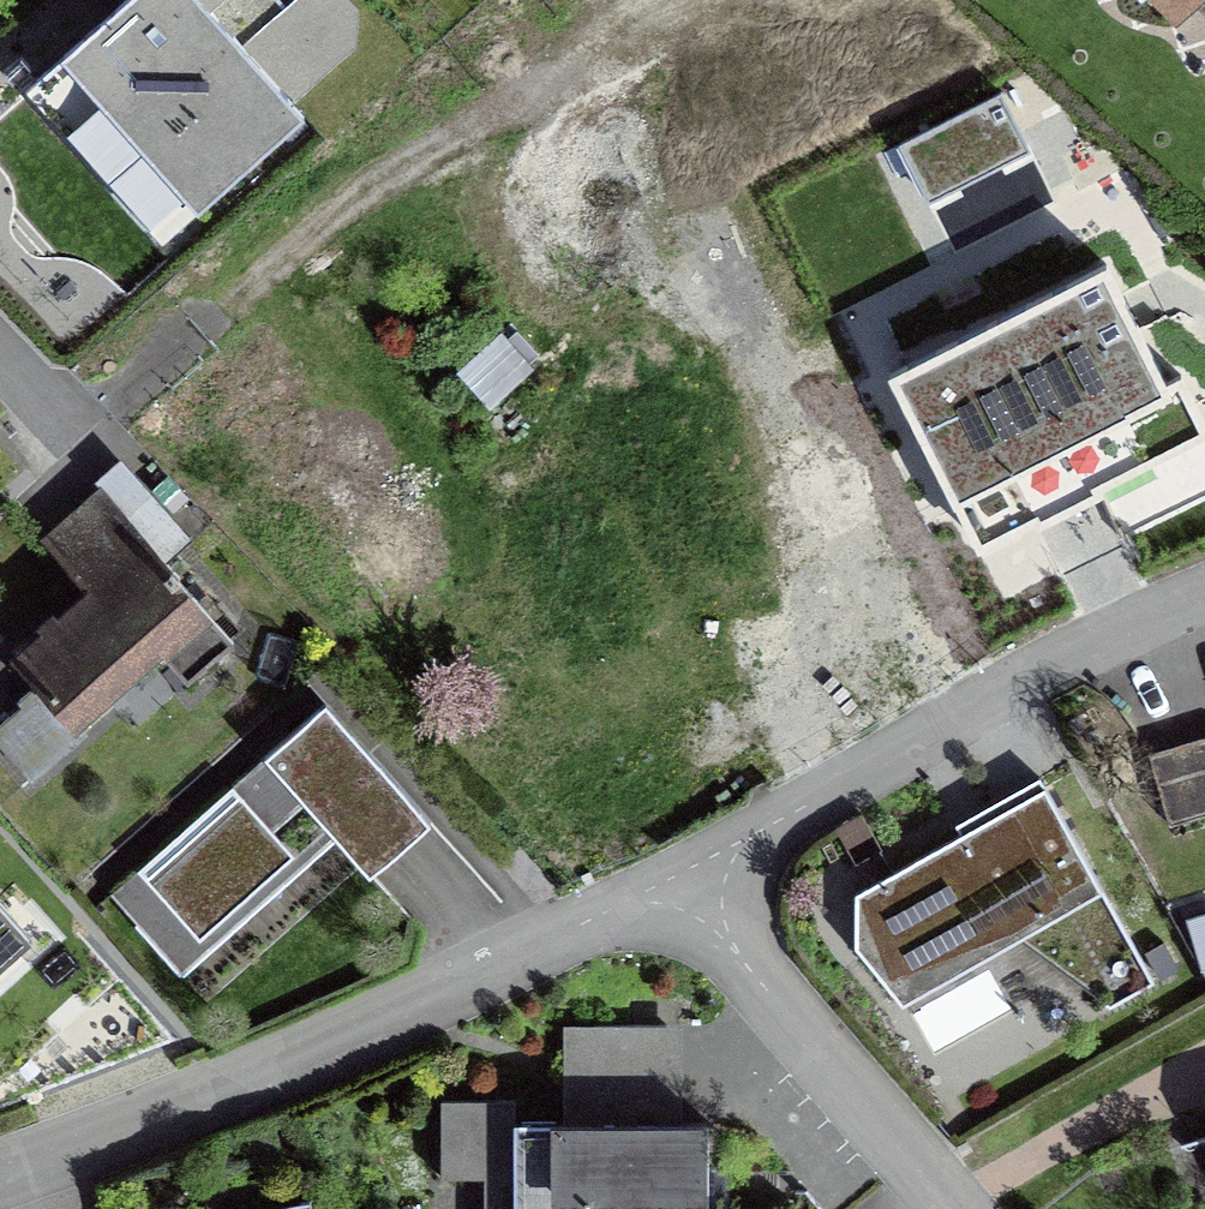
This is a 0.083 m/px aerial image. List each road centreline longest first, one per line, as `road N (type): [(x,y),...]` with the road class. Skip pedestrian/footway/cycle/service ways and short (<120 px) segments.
road 1 (residential): [(0,1168),(235,1079),(682,879)]
road 2 (residential): [(682,879),(1043,667),(1204,592)]
road 3 (residential): [(682,879),(949,1208)]

